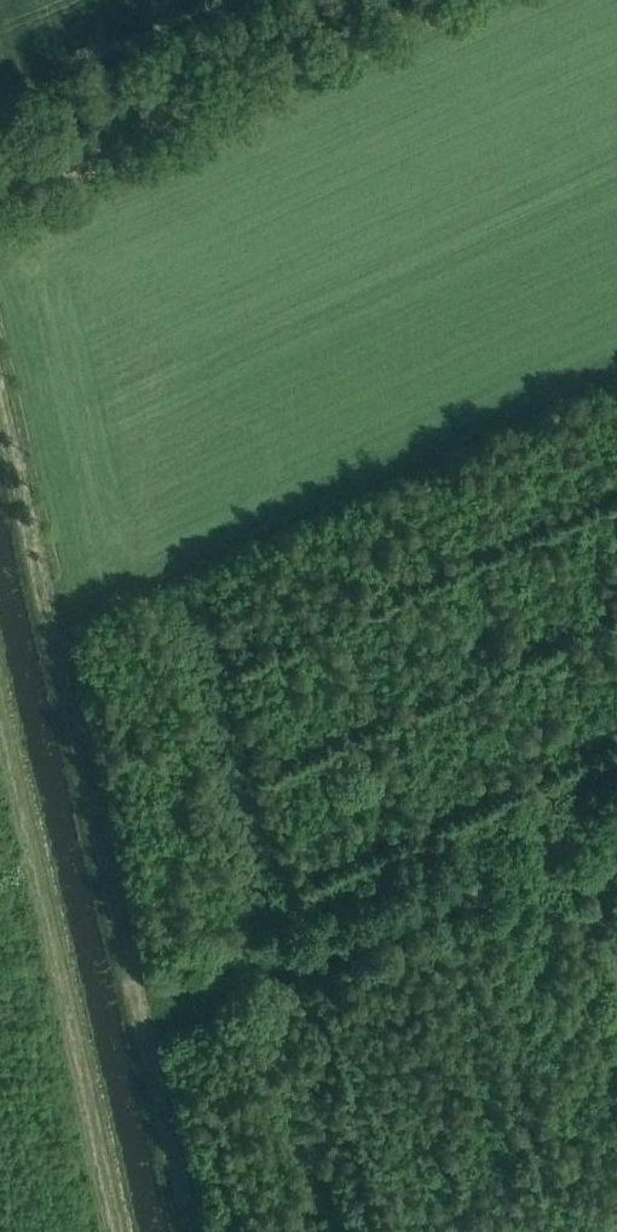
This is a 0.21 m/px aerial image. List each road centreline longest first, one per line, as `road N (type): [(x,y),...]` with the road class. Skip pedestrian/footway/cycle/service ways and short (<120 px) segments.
road 1 (track): [(0,409),(184,1231)]
road 2 (track): [(0,700),(122,1231)]
road 3 (track): [(616,809),(136,1025)]
road 4 (track): [(0,129),(289,0)]

